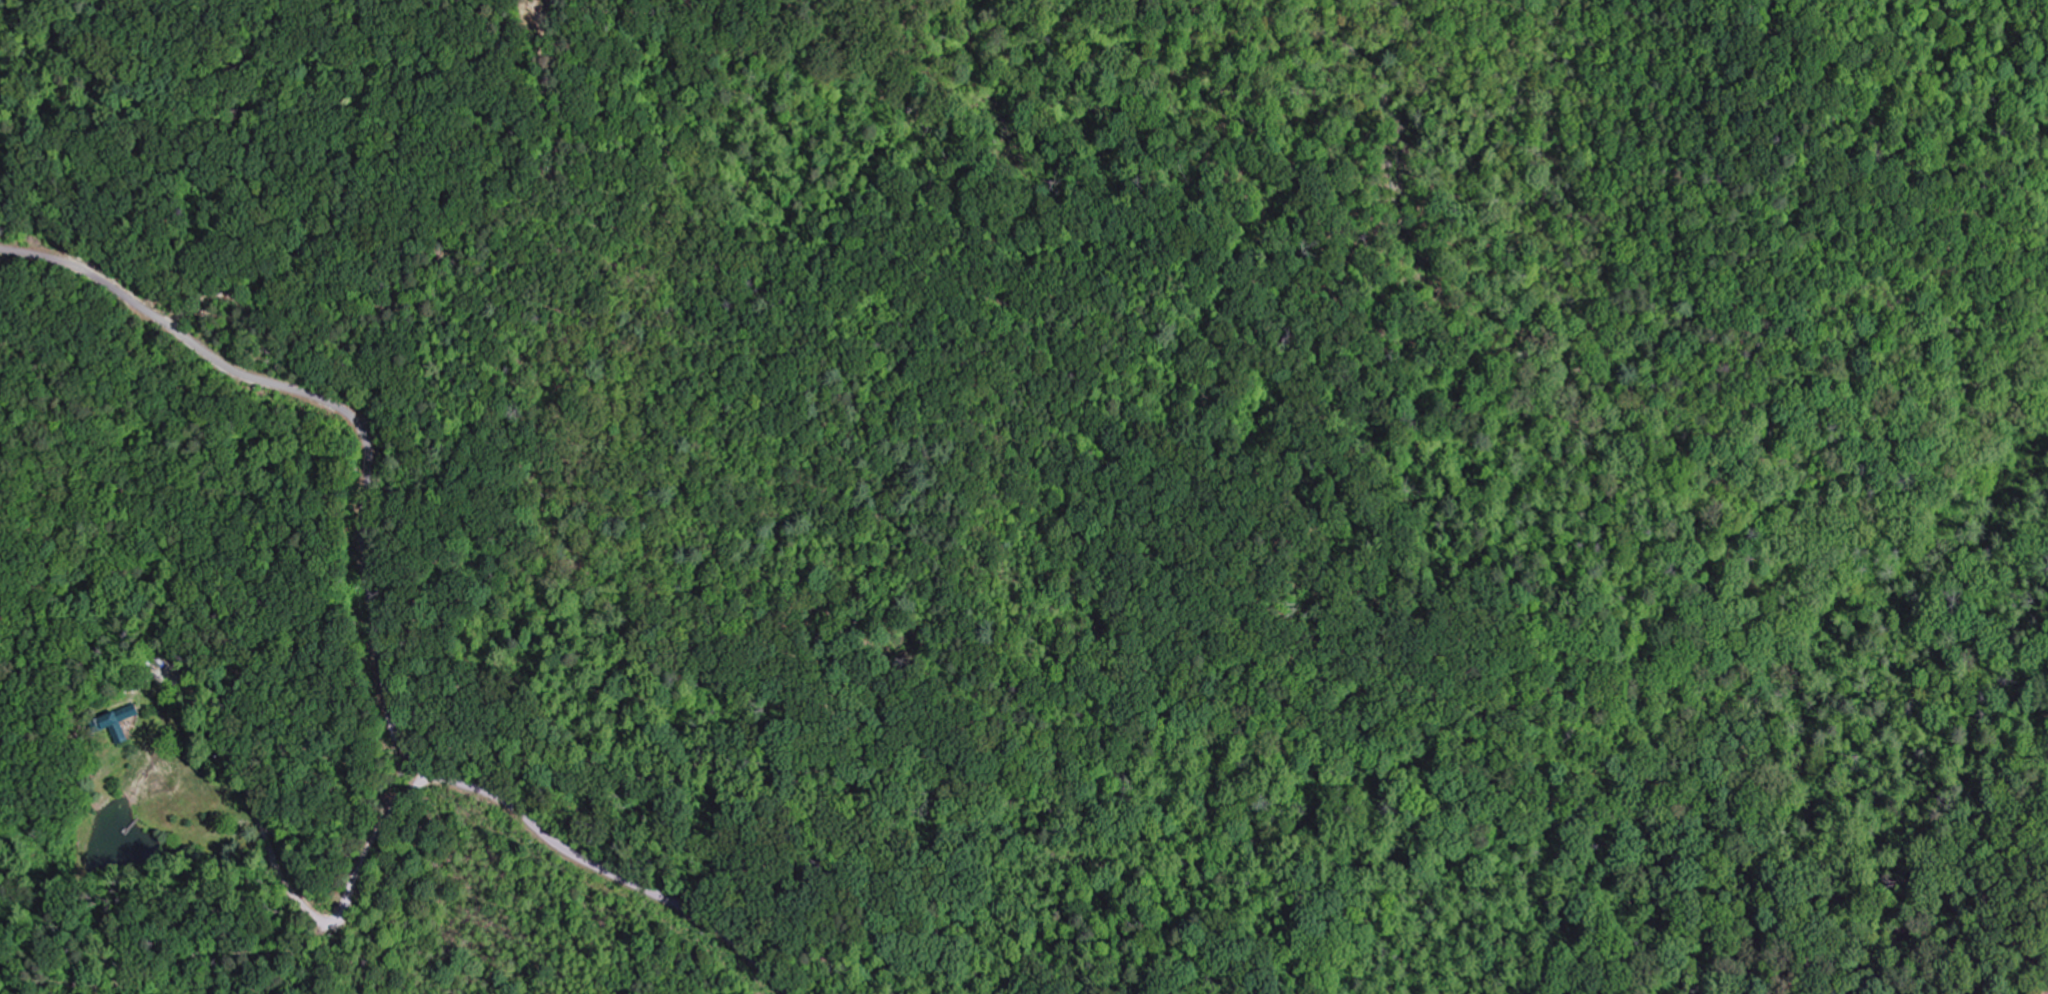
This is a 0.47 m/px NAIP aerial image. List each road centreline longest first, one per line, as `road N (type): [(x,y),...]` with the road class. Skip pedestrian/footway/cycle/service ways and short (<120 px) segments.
road 1 (residential): [(791,993),(713,928),(569,854),(503,805),(413,763),(388,705),(361,555),(368,465),(362,436),(338,408),(238,372),(168,325)]
road 2 (residential): [(168,325),(201,300),(223,296),(315,329),(524,204),(545,166),(545,31),(588,0)]
road 3 (residential): [(0,250),(85,271),(168,325)]

